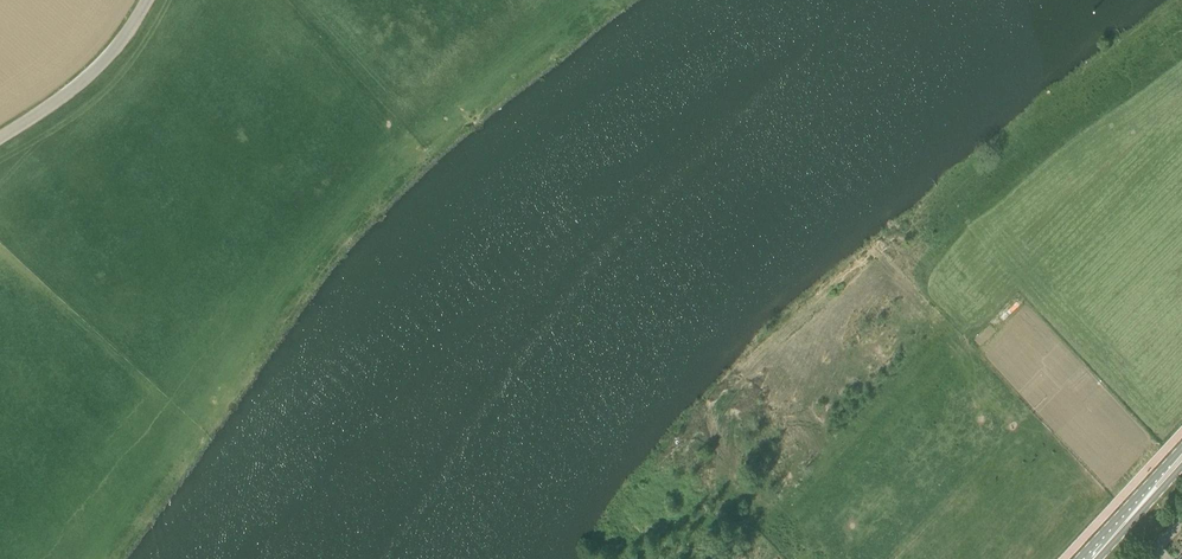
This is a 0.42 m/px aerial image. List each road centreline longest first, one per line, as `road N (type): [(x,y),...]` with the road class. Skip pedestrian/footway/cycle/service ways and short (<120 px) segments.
road 1 (unclassified): [(0,138),(79,85),(127,36),(146,0)]
road 2 (secondary): [(1090,558),(1181,459)]

